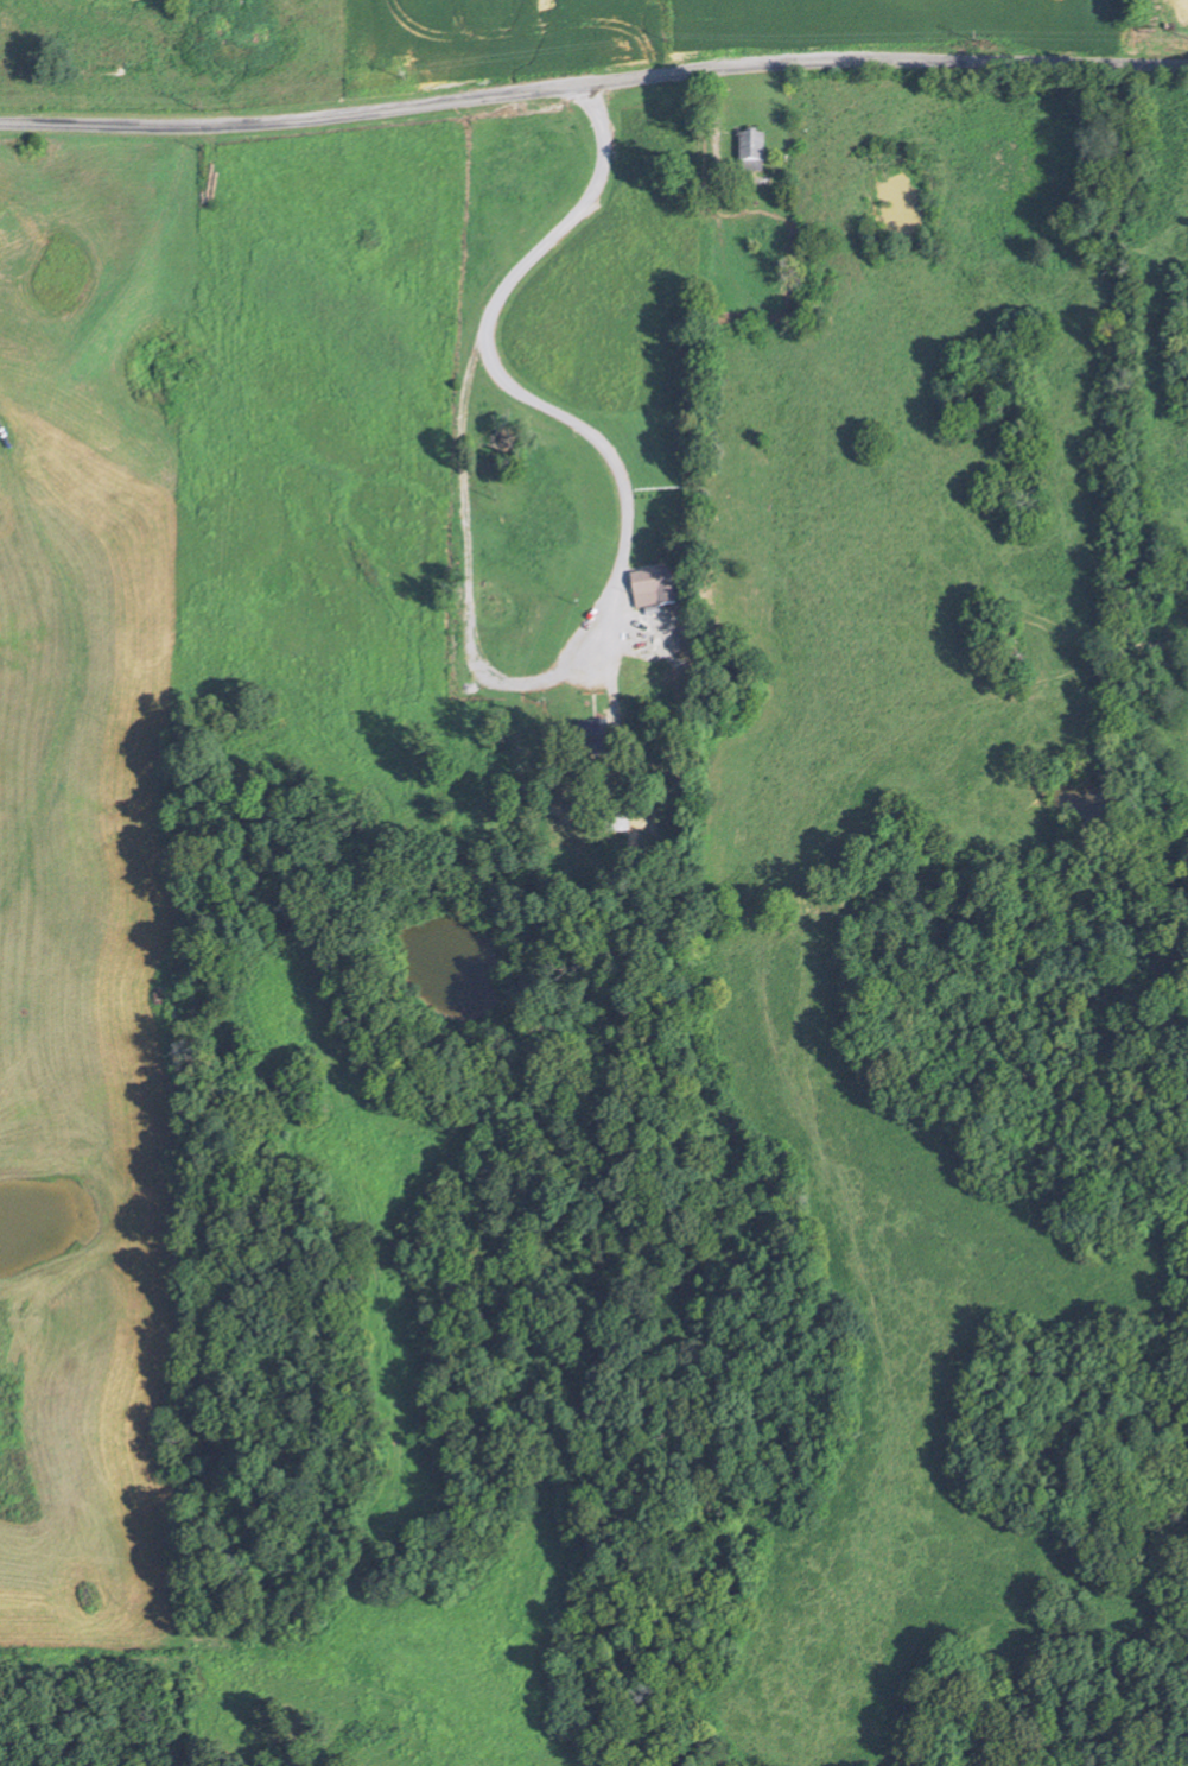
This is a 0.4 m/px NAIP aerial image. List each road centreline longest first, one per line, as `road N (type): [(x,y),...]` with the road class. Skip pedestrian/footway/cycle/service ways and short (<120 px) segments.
road 1 (residential): [(0,121),(249,124),(781,61),(1187,61)]

